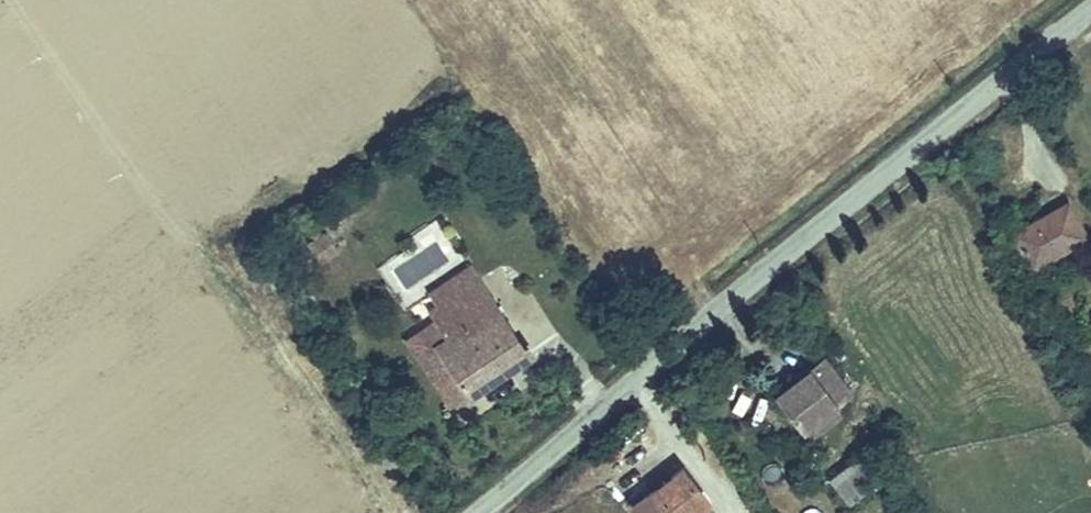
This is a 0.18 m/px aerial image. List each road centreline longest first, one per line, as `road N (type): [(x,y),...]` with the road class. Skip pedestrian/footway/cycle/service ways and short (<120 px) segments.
road 1 (residential): [(475,512),(1090,8)]

